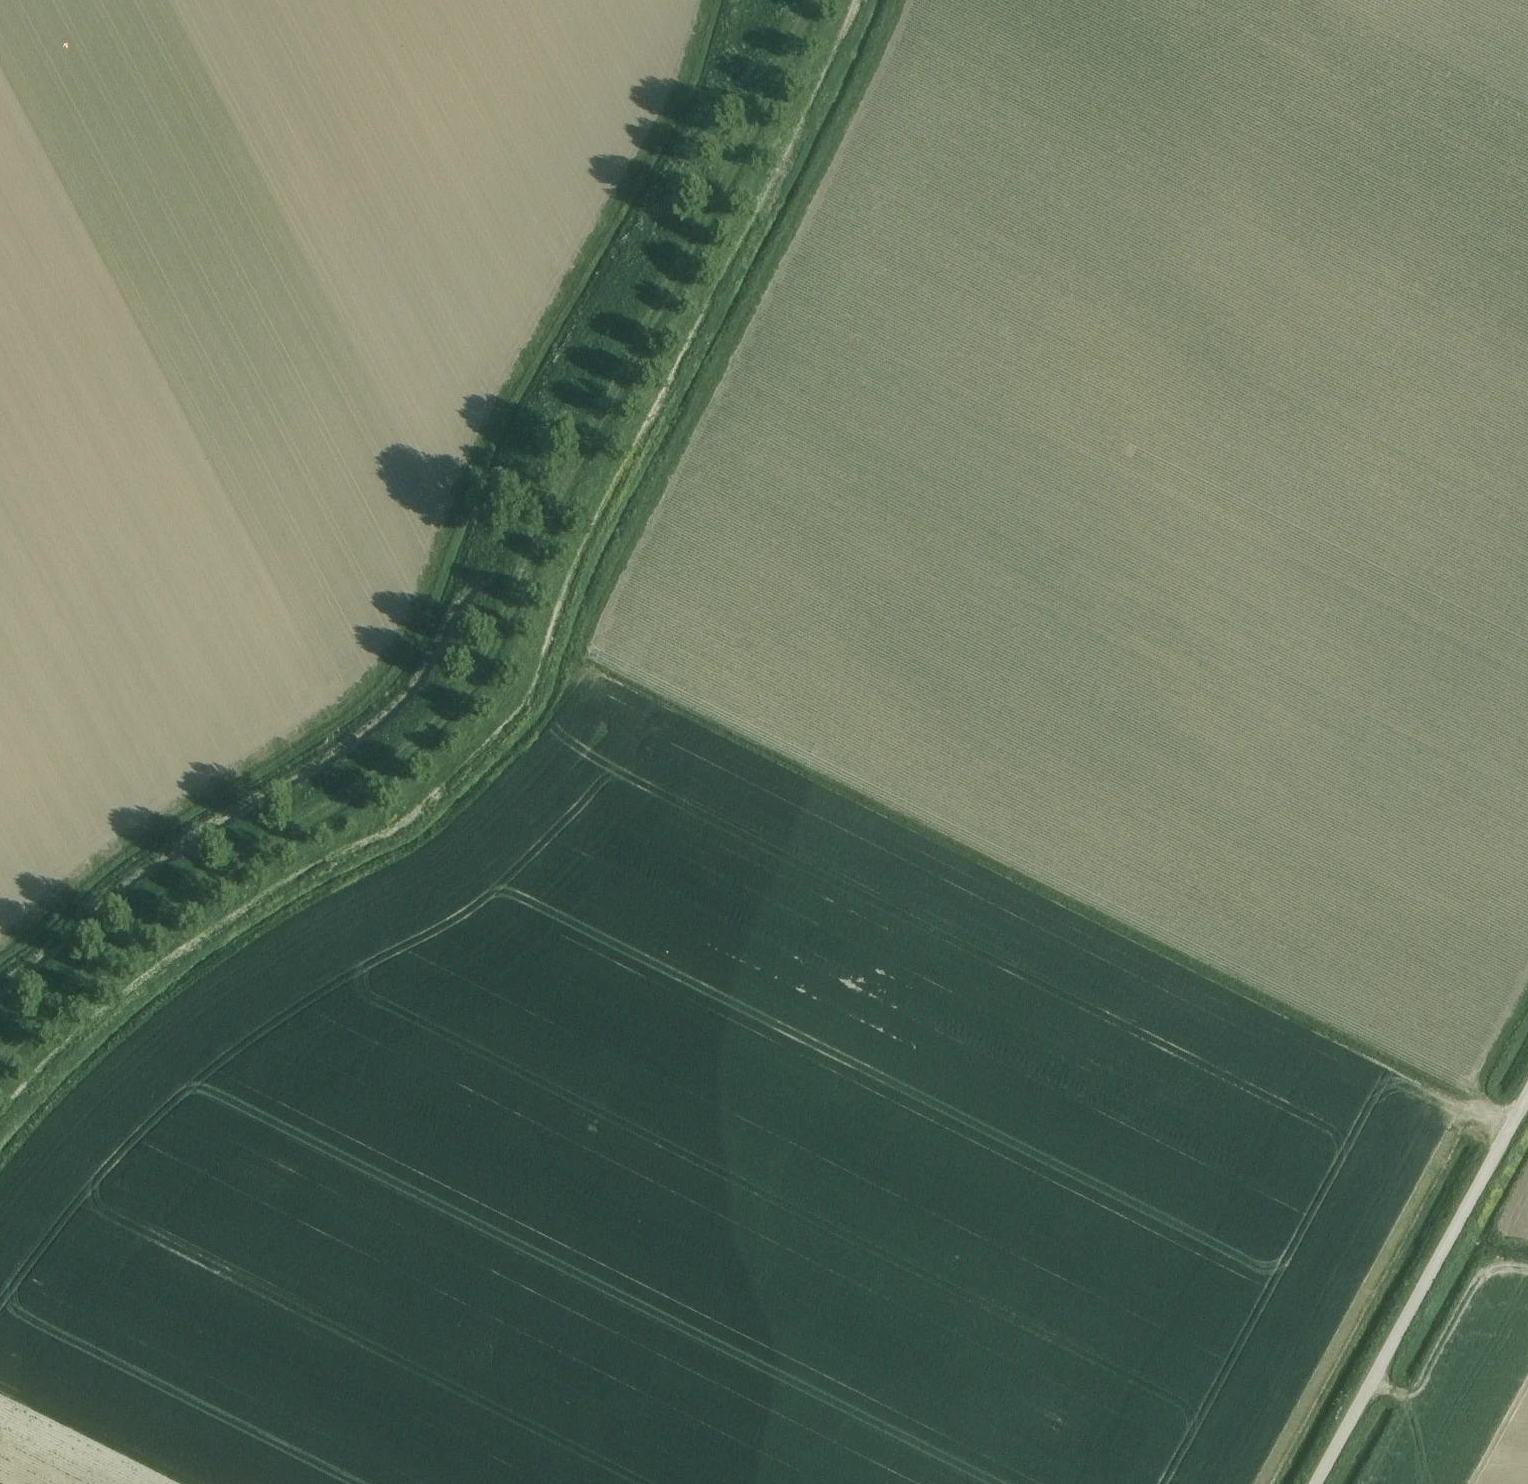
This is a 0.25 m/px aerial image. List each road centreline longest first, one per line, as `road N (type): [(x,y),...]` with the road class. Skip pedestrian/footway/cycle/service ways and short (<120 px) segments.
road 1 (unclassified): [(1317,1483),(1527,1100)]

